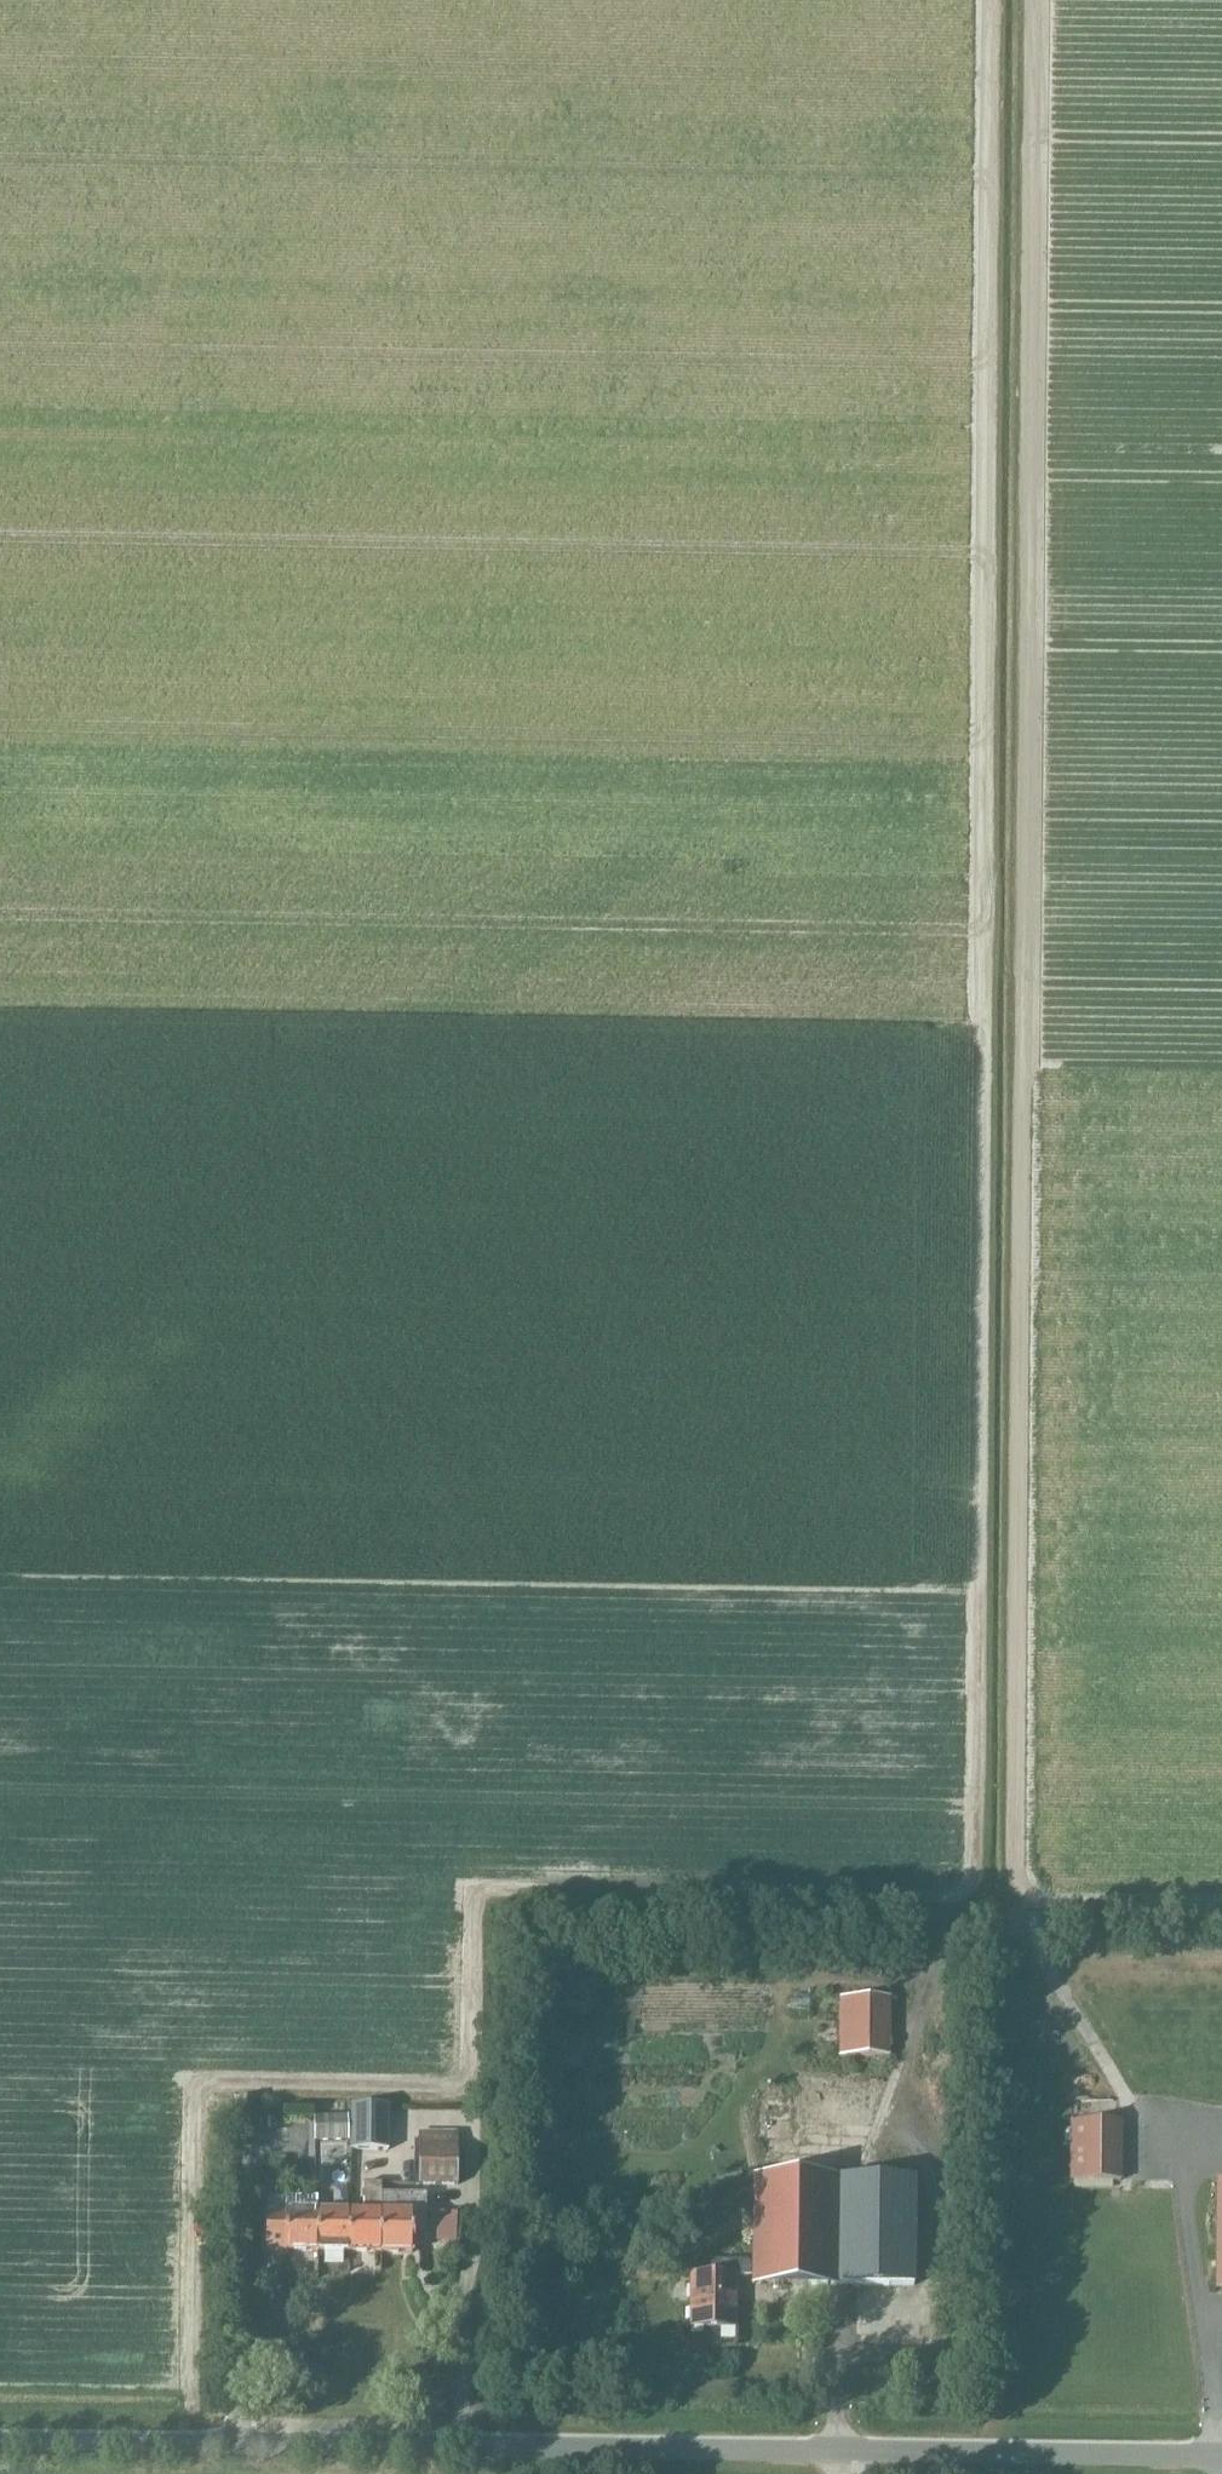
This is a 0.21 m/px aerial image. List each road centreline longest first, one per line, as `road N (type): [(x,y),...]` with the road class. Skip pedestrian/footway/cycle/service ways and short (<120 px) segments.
road 1 (unclassified): [(0,2439),(1221,2455)]

